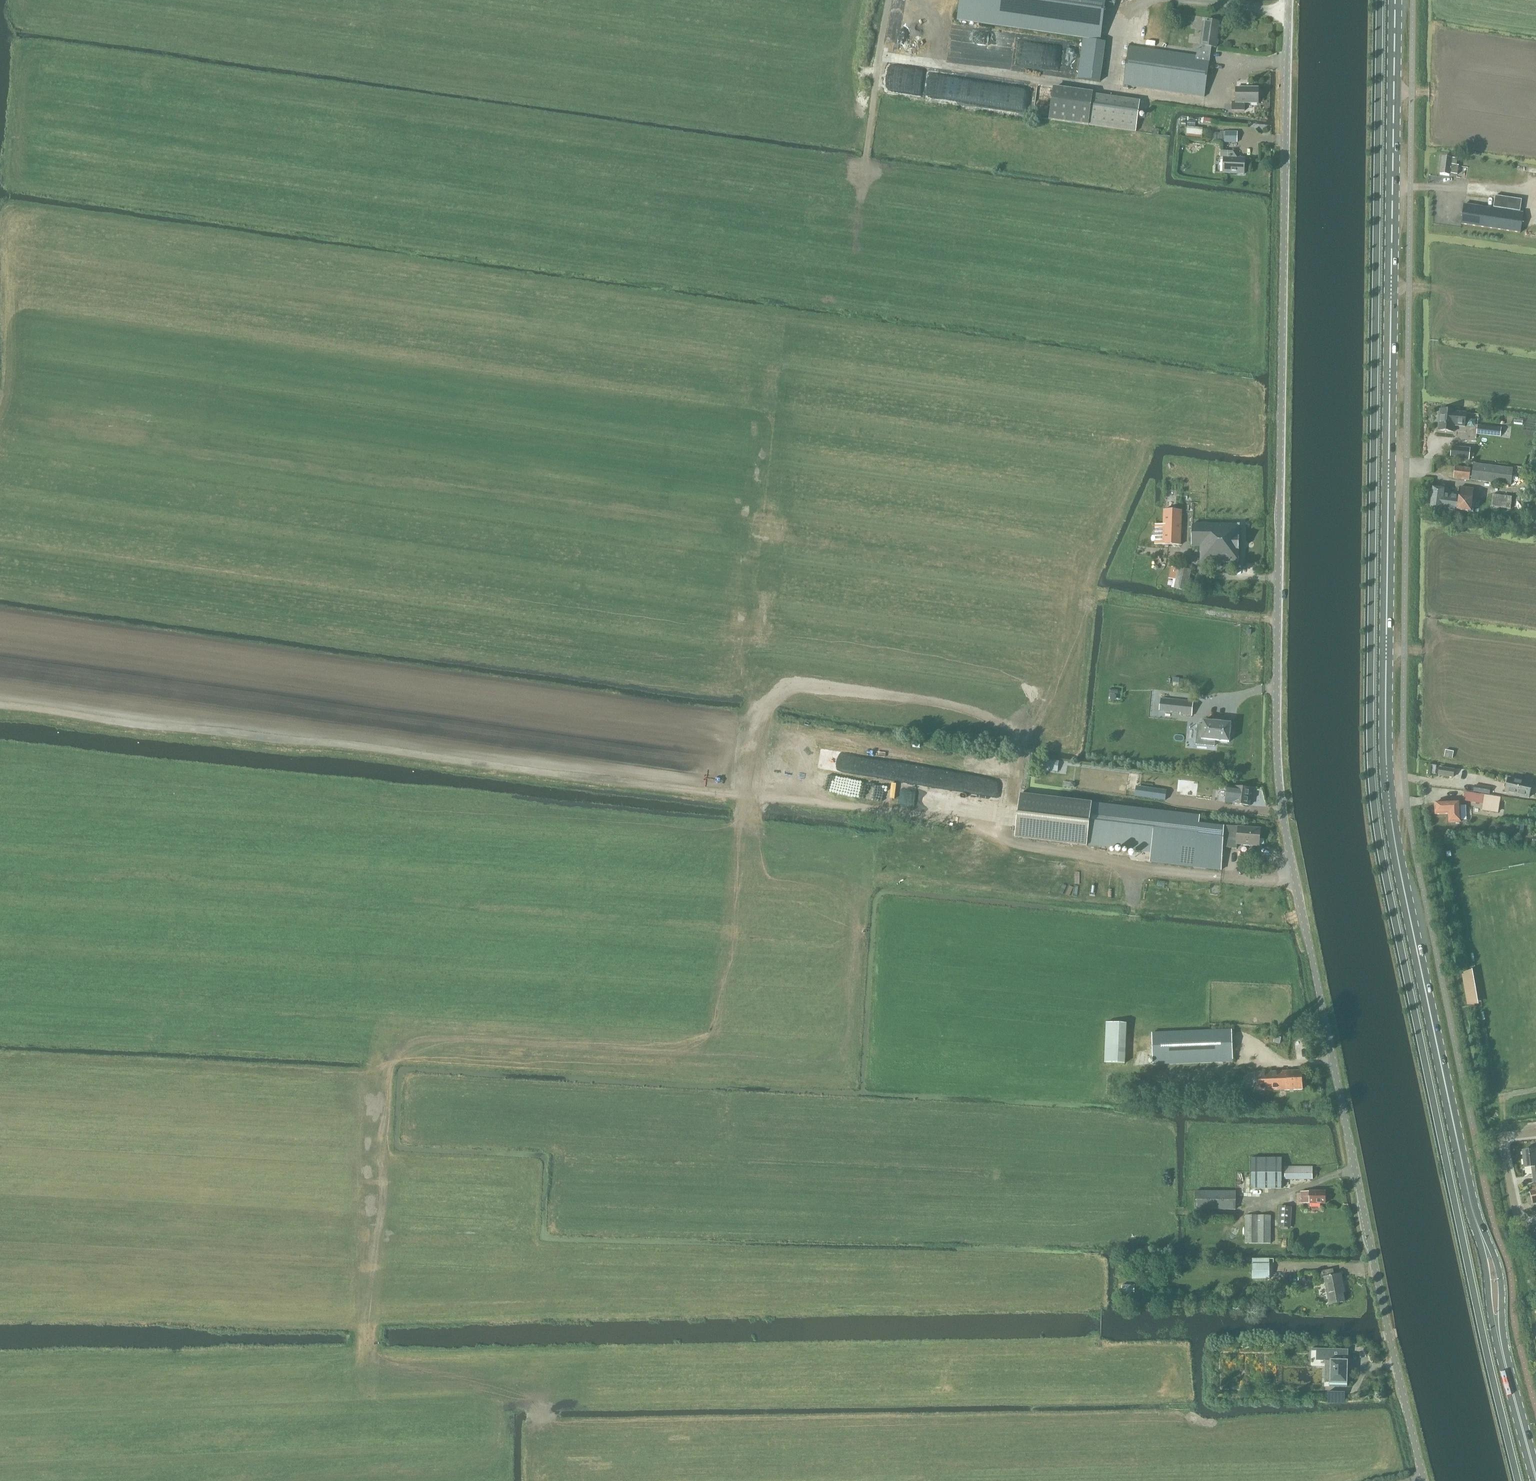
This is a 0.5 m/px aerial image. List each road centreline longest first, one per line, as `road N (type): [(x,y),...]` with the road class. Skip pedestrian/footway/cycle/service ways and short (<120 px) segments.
road 1 (unclassified): [(1427,1480),(1295,872),(1279,736),(1289,0)]
road 2 (primary): [(1535,1477),(1501,1347),(1491,1266),(1460,1151),(1389,800),(1396,0)]
road 3 (track): [(1296,881),(1149,868),(926,818),(0,706)]
road 4 (track): [(879,56),(1111,89),(1132,17),(1160,0)]
road 5 (track): [(864,168),(889,0)]
road 6 (residential): [(1535,1233),(1513,1204),(1503,1139),(1535,1132)]

